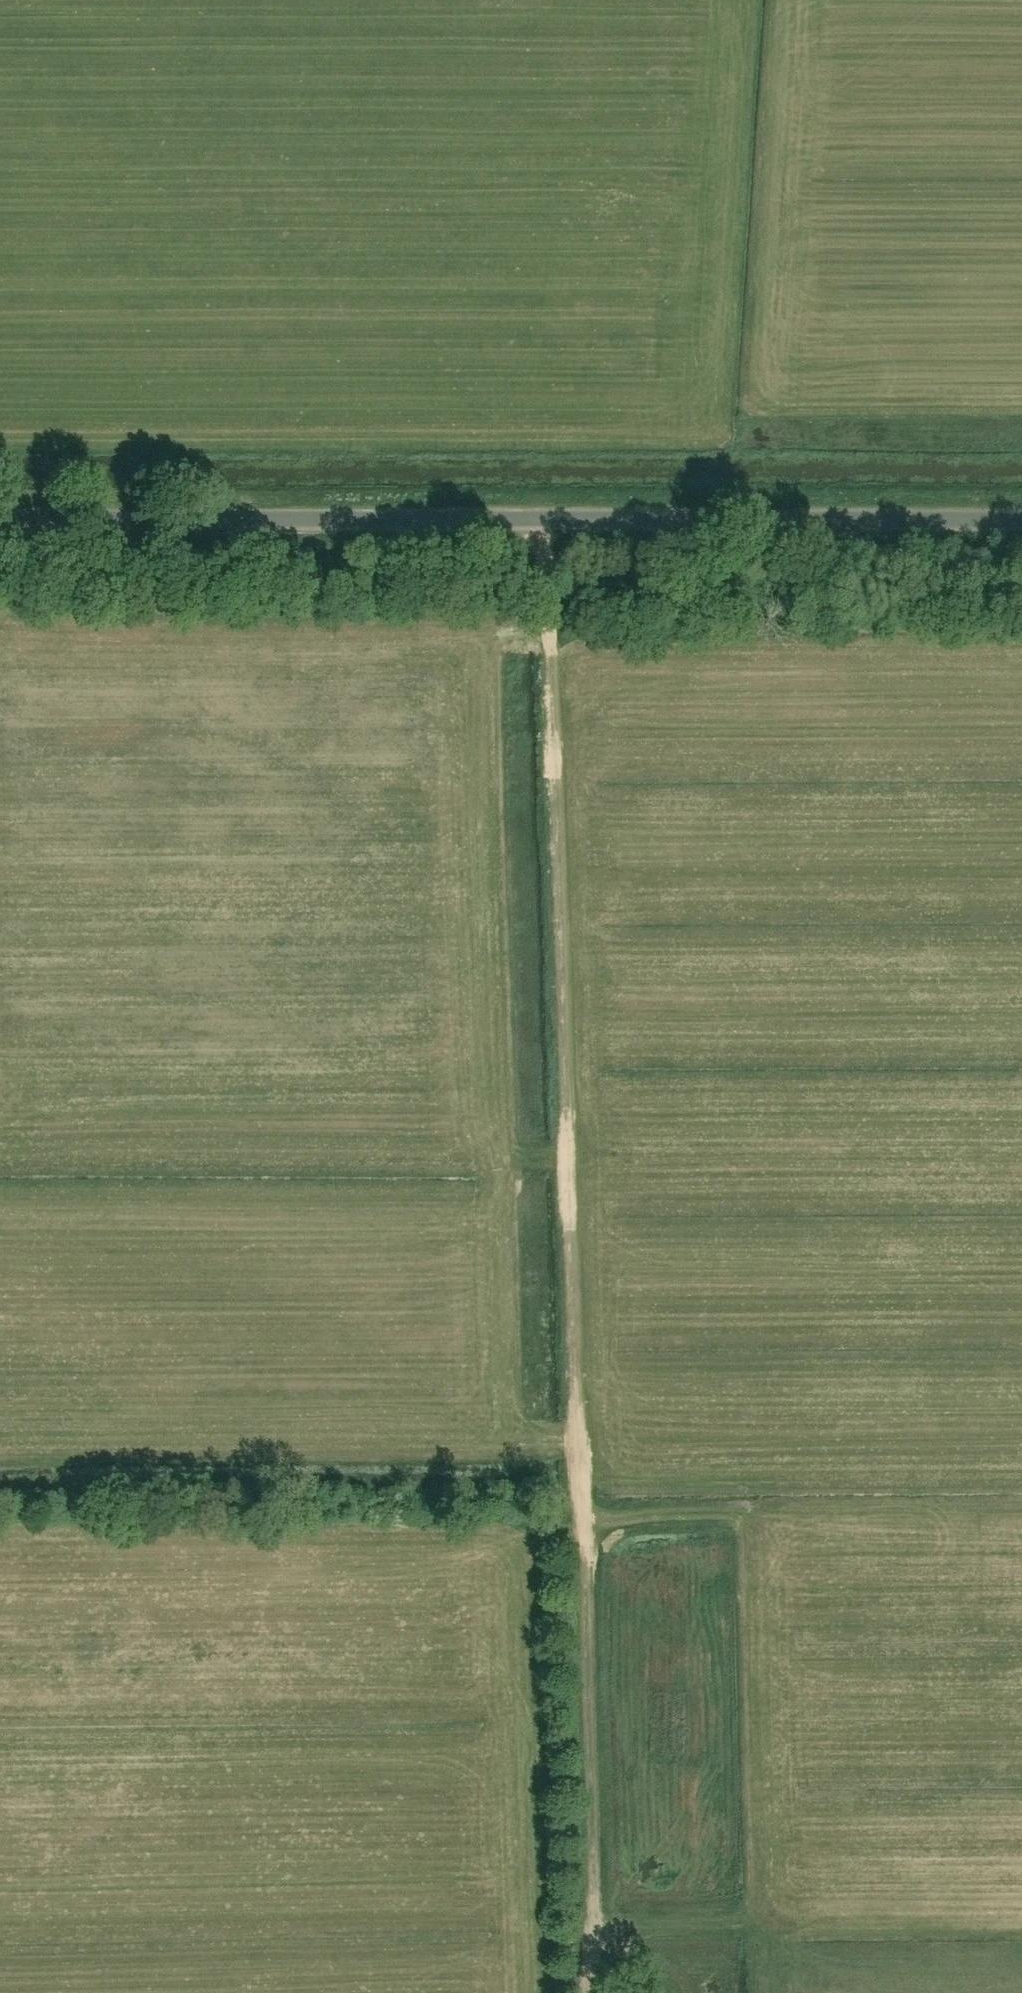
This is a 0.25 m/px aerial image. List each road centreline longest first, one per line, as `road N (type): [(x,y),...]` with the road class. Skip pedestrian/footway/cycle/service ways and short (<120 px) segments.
road 1 (unclassified): [(1021,517),(0,516)]

